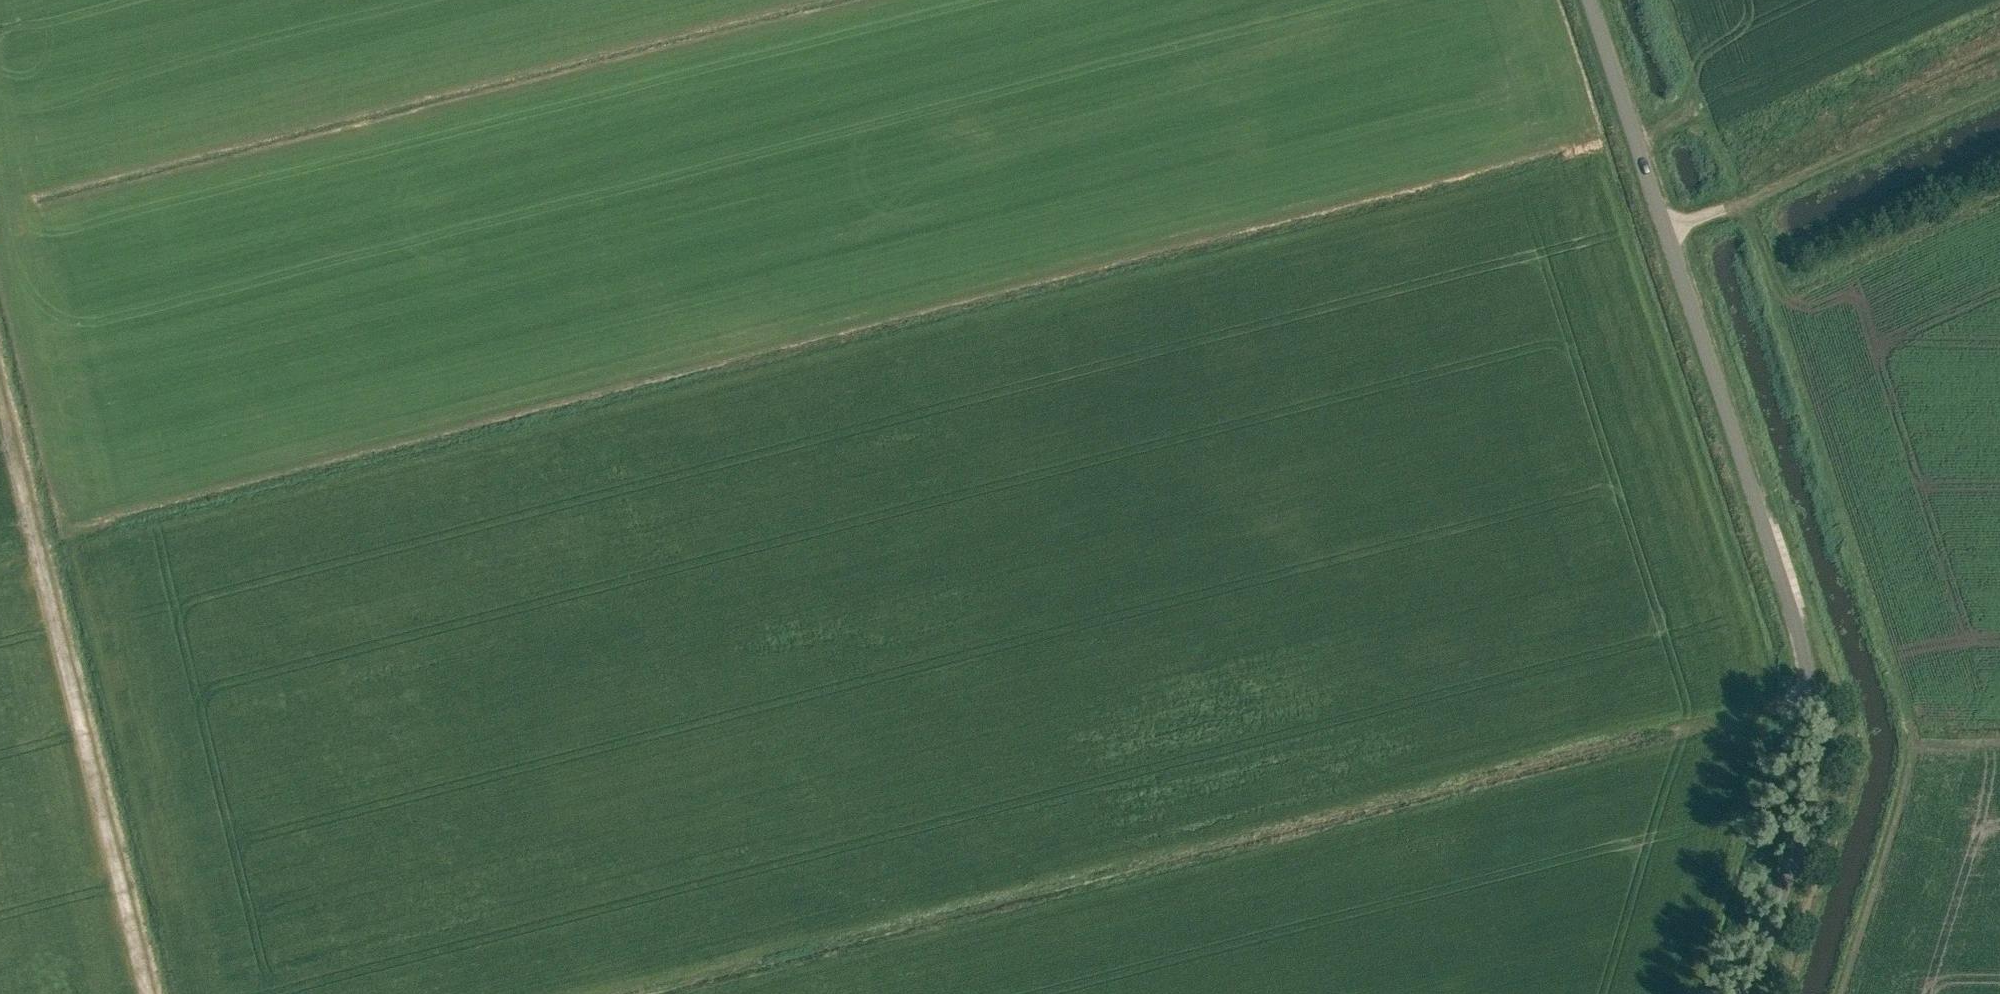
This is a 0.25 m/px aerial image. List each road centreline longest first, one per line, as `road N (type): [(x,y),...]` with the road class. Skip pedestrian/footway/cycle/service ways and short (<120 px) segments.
road 1 (unclassified): [(1736,993),(1807,795),(1809,677),(1588,0)]

